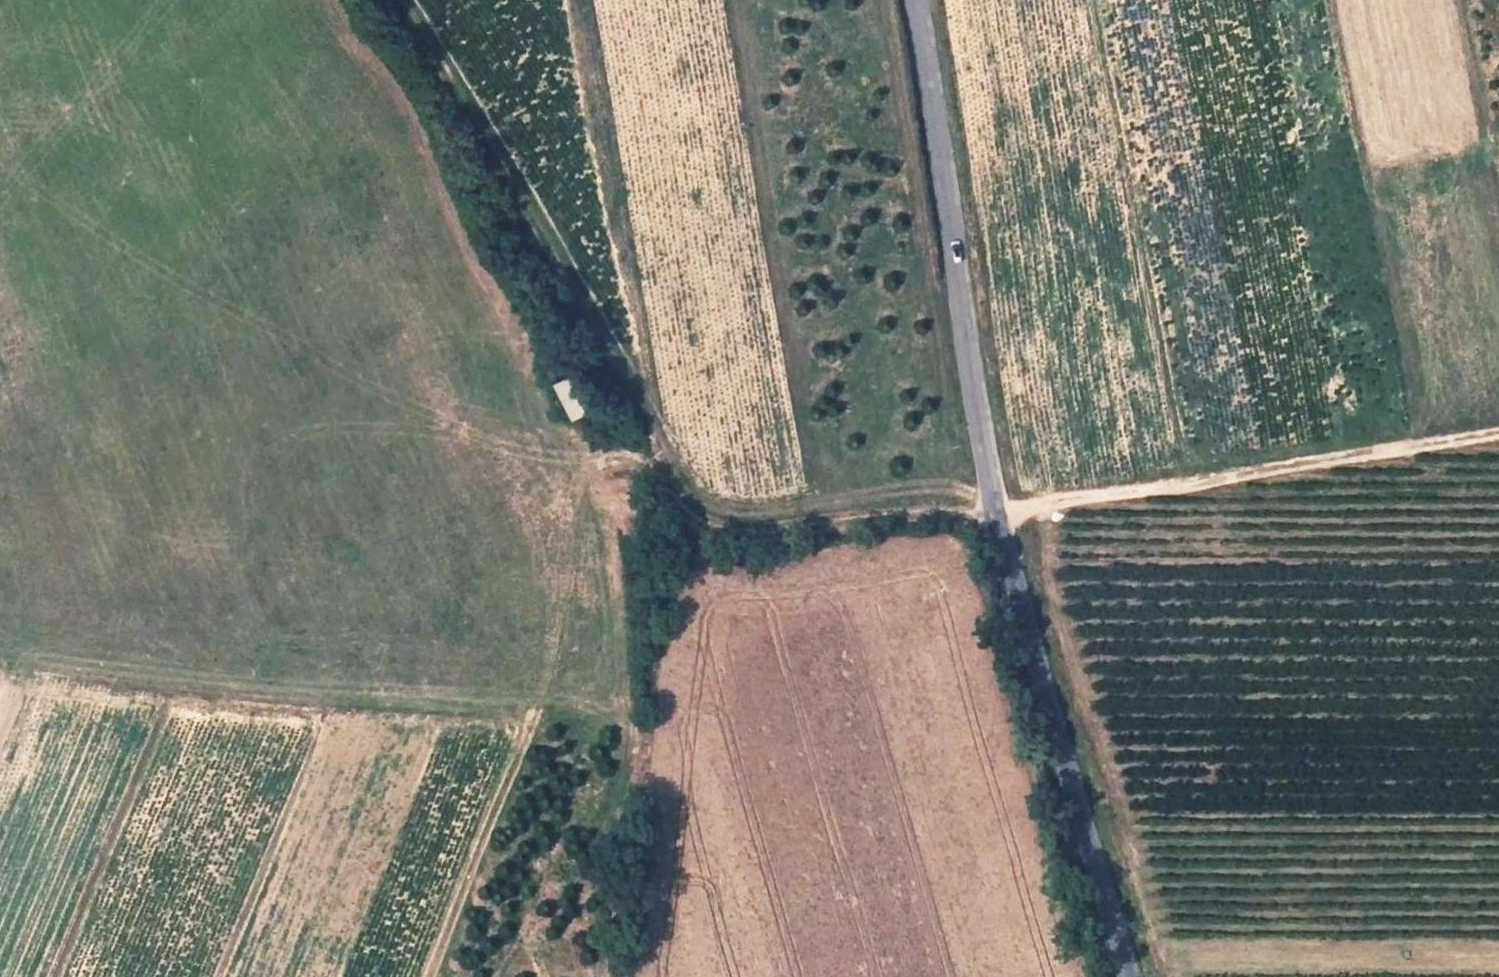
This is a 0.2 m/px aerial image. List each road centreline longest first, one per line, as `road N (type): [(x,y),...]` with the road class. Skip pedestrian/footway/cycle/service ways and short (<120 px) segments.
road 1 (unclassified): [(911,0),(989,513),(1128,976)]
road 2 (track): [(989,513),(726,528),(706,521),(651,467),(622,463),(601,472)]
road 3 (track): [(426,976),(536,716)]

